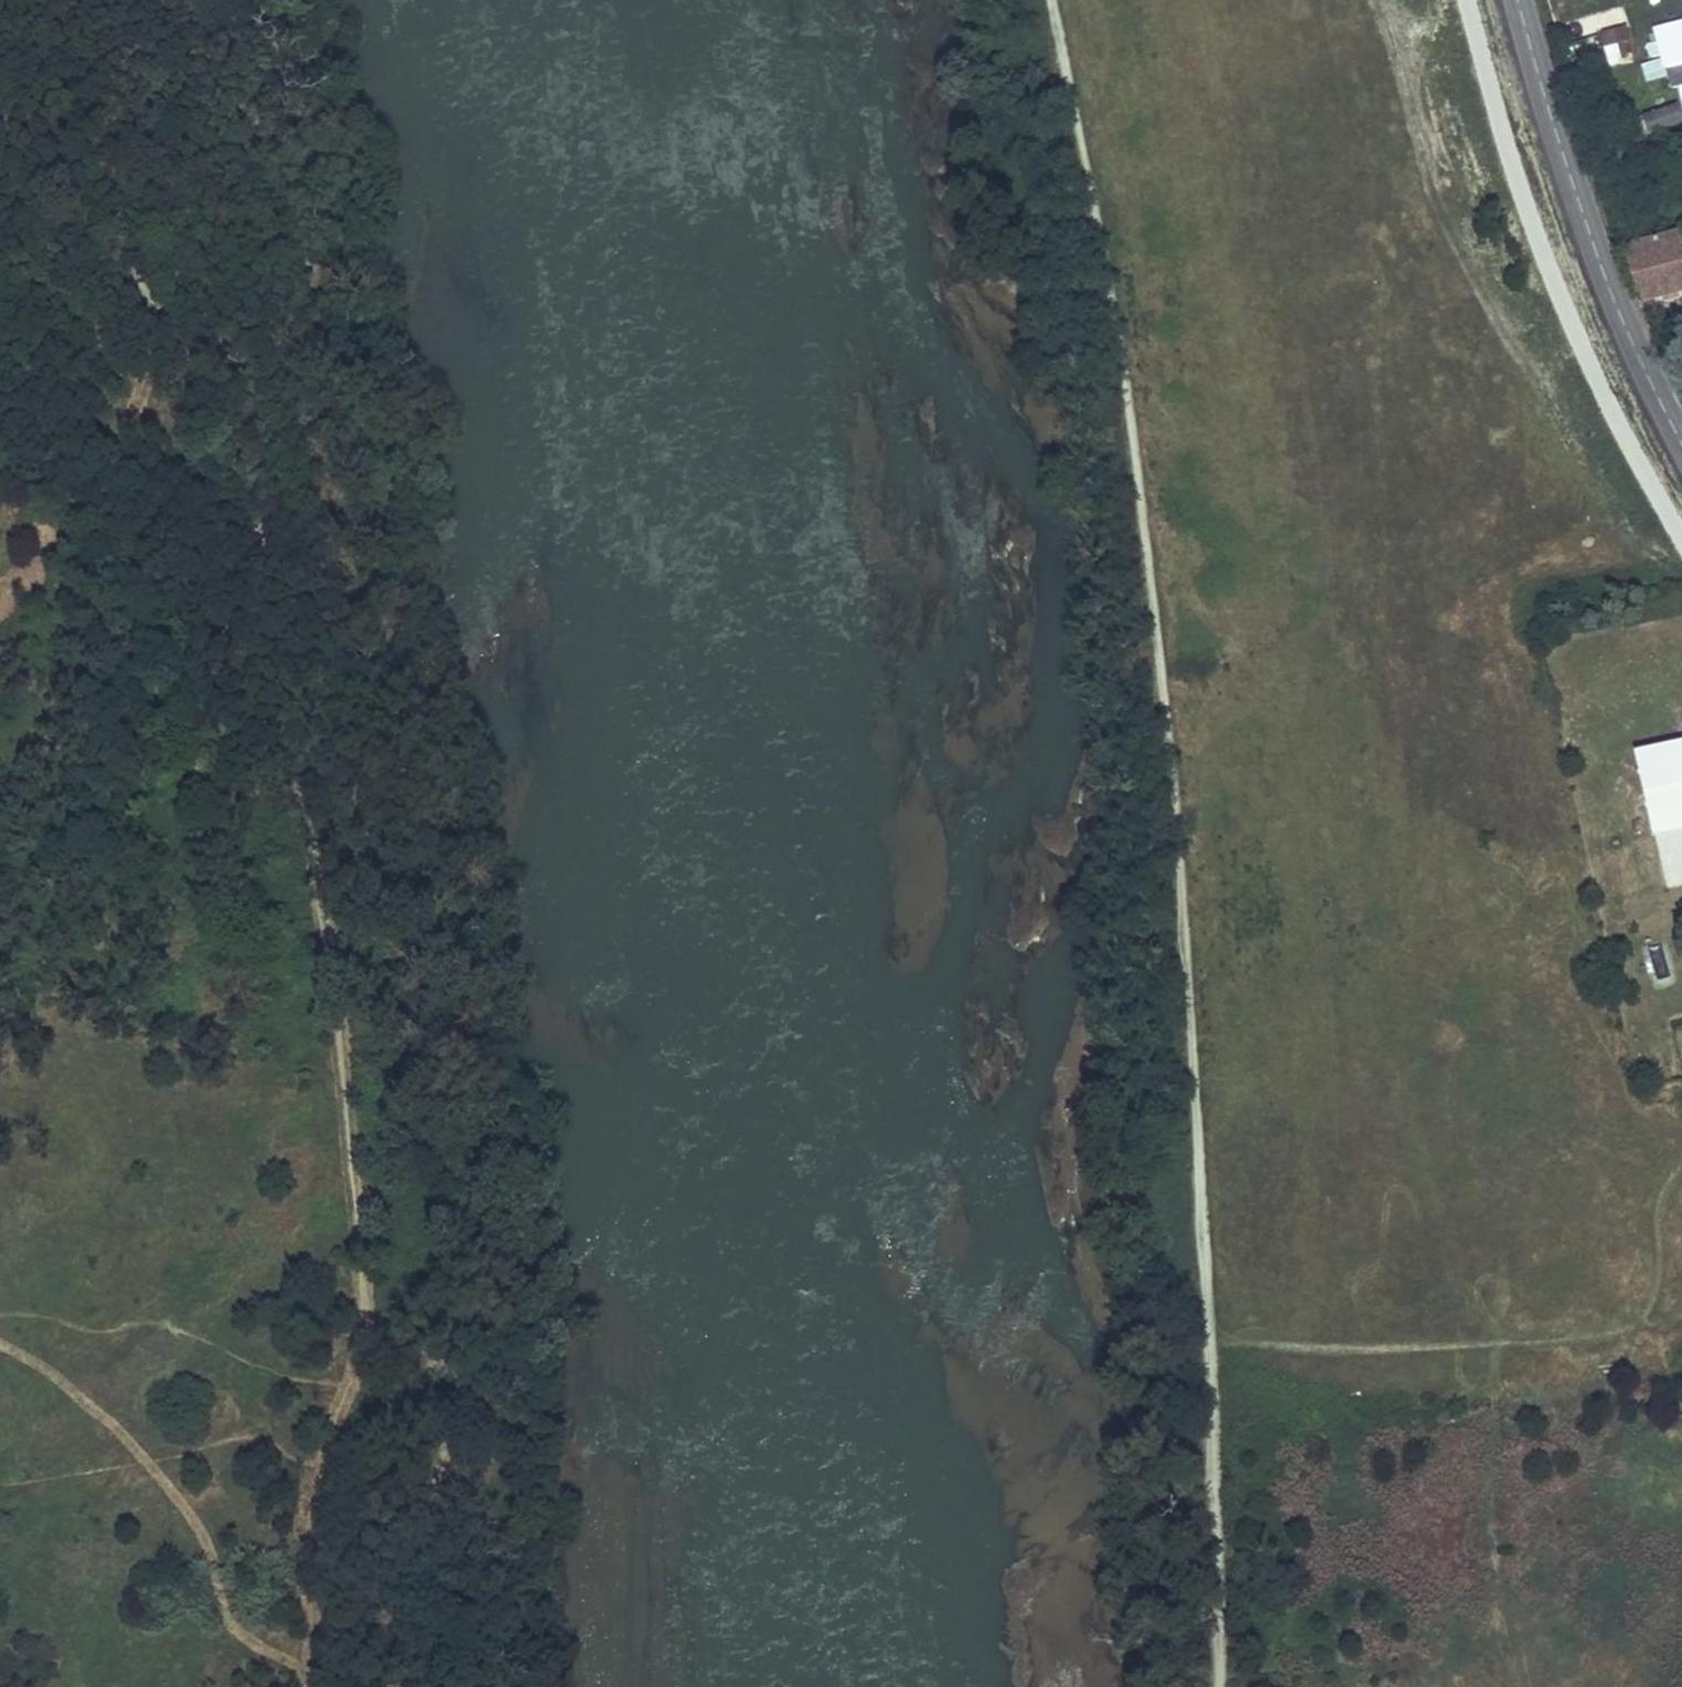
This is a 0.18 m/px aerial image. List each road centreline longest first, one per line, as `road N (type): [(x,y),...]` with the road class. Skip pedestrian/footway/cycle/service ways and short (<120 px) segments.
road 1 (tertiary): [(1681,447),(1615,306),(1518,0)]

